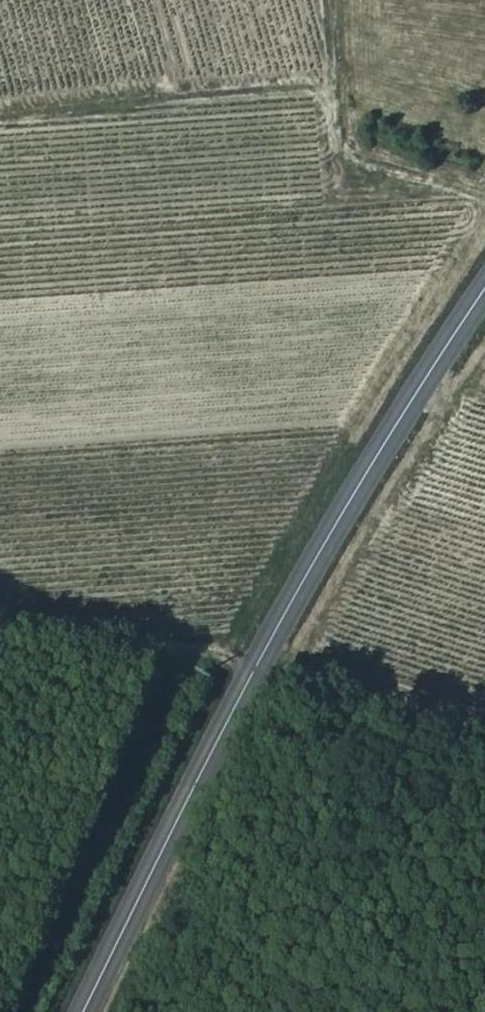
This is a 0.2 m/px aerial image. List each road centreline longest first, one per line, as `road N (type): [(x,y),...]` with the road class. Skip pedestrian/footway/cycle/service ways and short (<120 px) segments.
road 1 (secondary): [(81,1011),(248,676),(484,290)]
road 2 (track): [(328,0),(340,153),(484,198)]
road 3 (track): [(0,606),(198,654),(248,676)]

